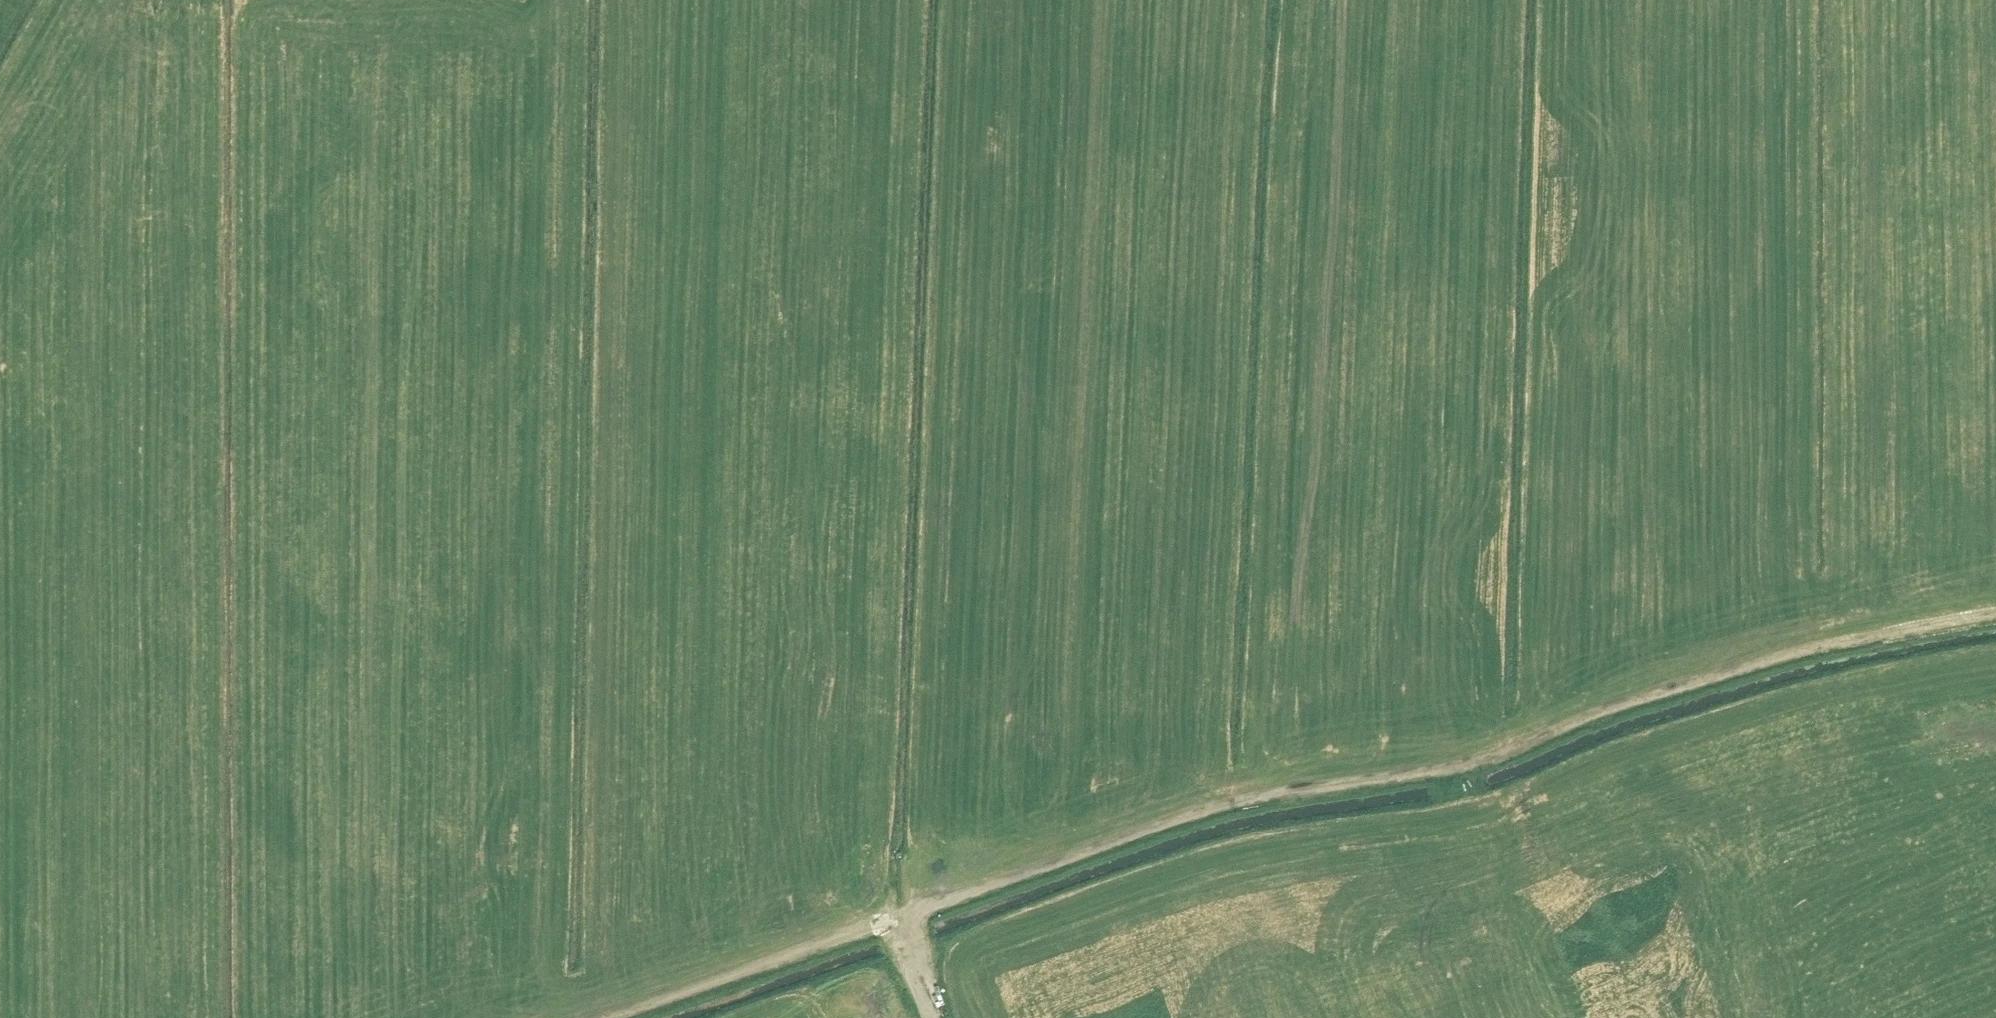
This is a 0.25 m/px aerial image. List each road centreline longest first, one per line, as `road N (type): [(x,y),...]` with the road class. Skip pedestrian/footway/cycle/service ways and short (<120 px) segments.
road 1 (track): [(932,1017),(888,923),(1205,810),(1450,768),(1732,669),(1995,614)]
road 2 (track): [(888,923),(623,1017)]

